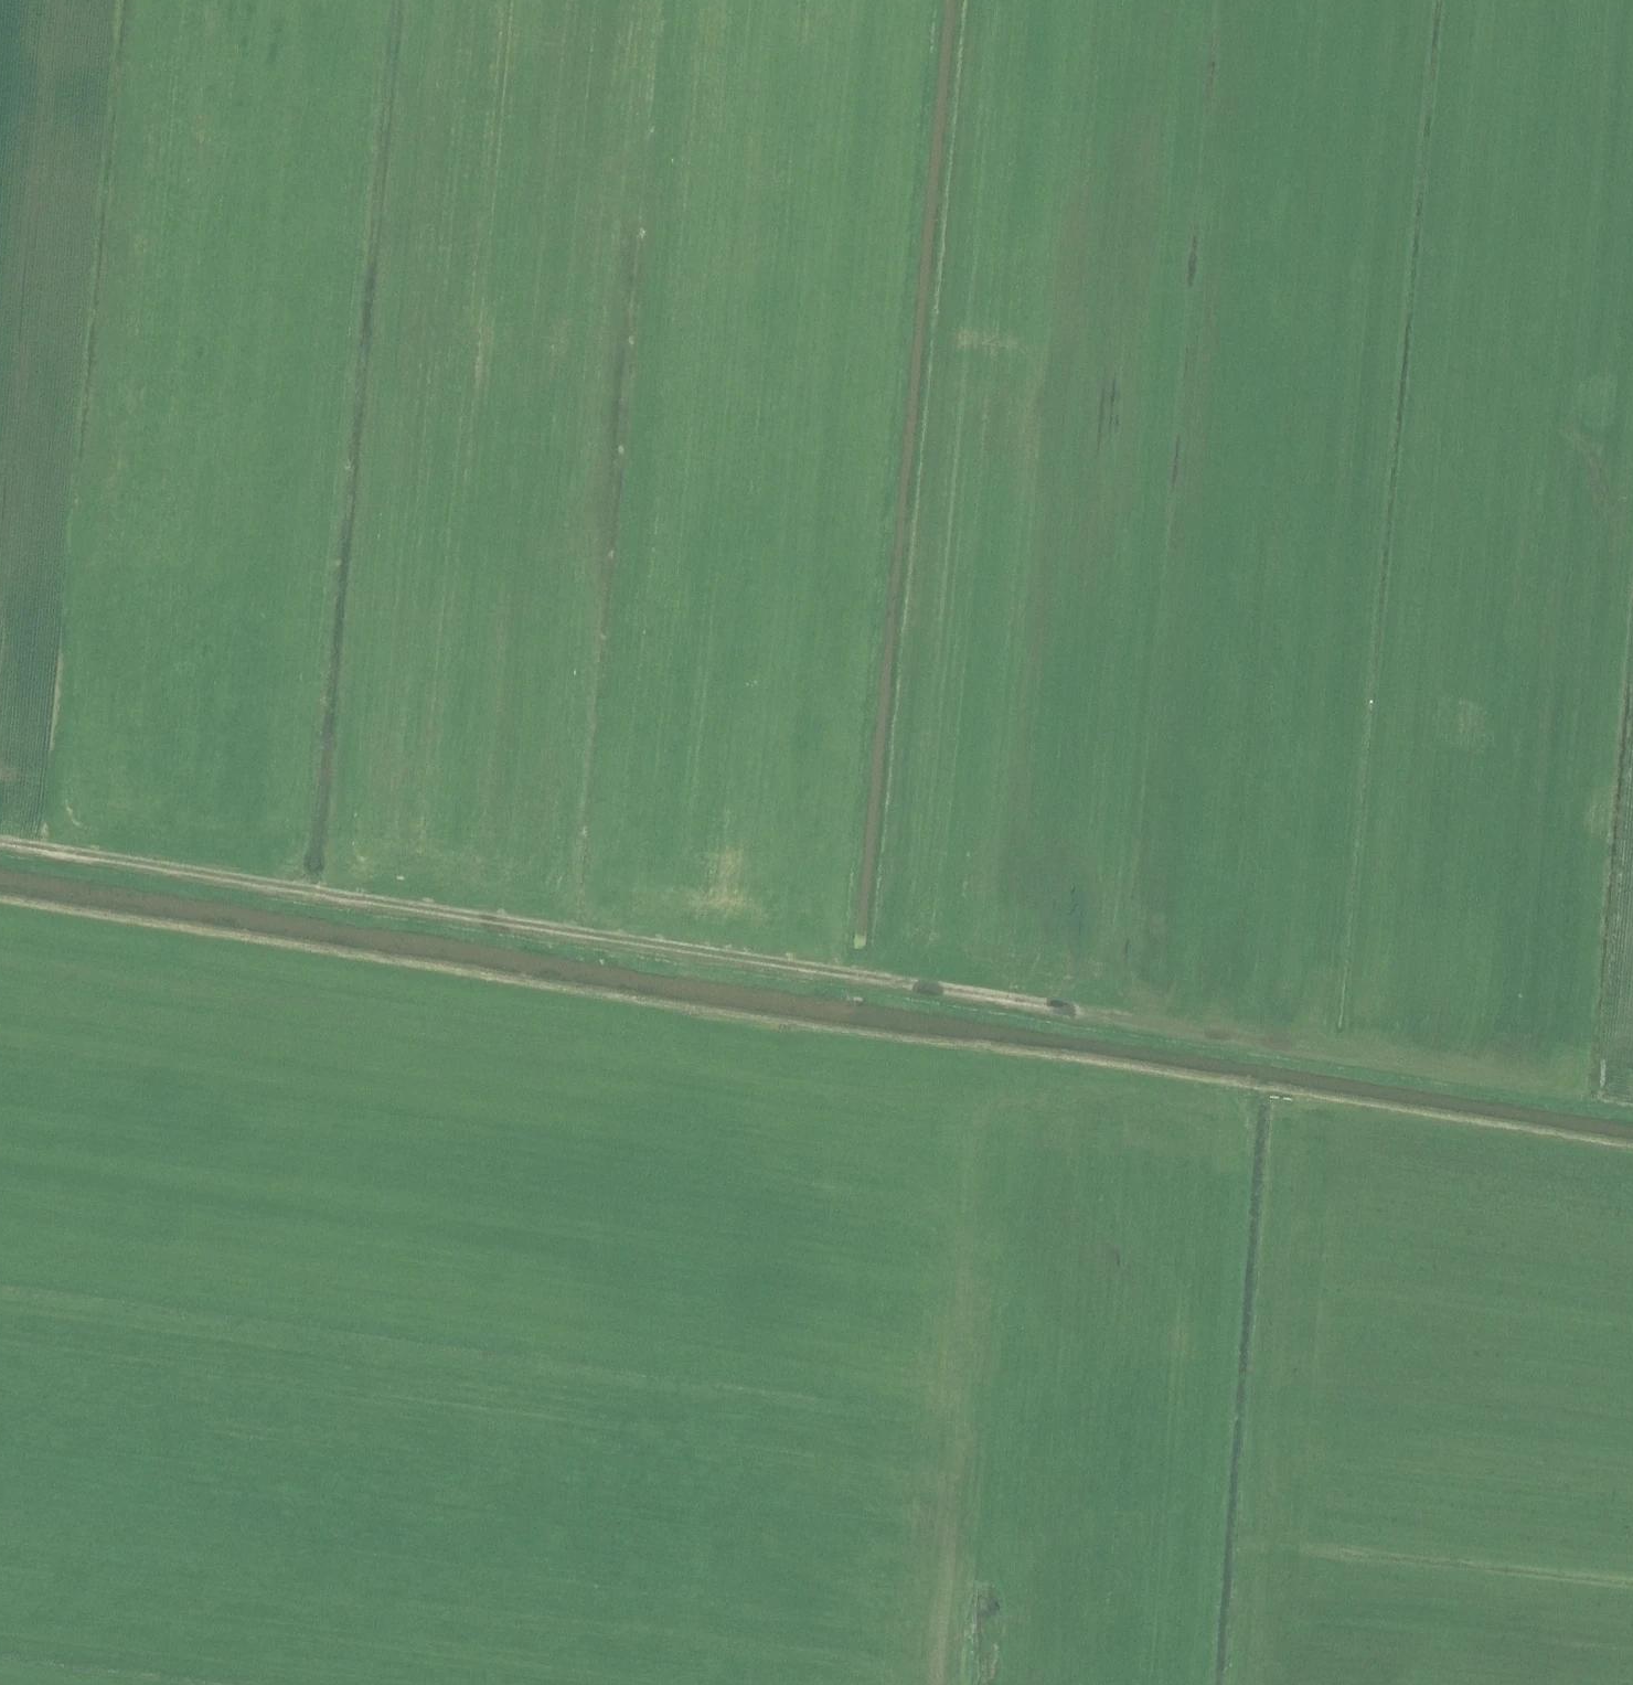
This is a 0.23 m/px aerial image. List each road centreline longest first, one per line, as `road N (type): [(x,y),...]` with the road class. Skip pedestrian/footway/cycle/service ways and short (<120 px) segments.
road 1 (track): [(0,836),(1327,1049)]

